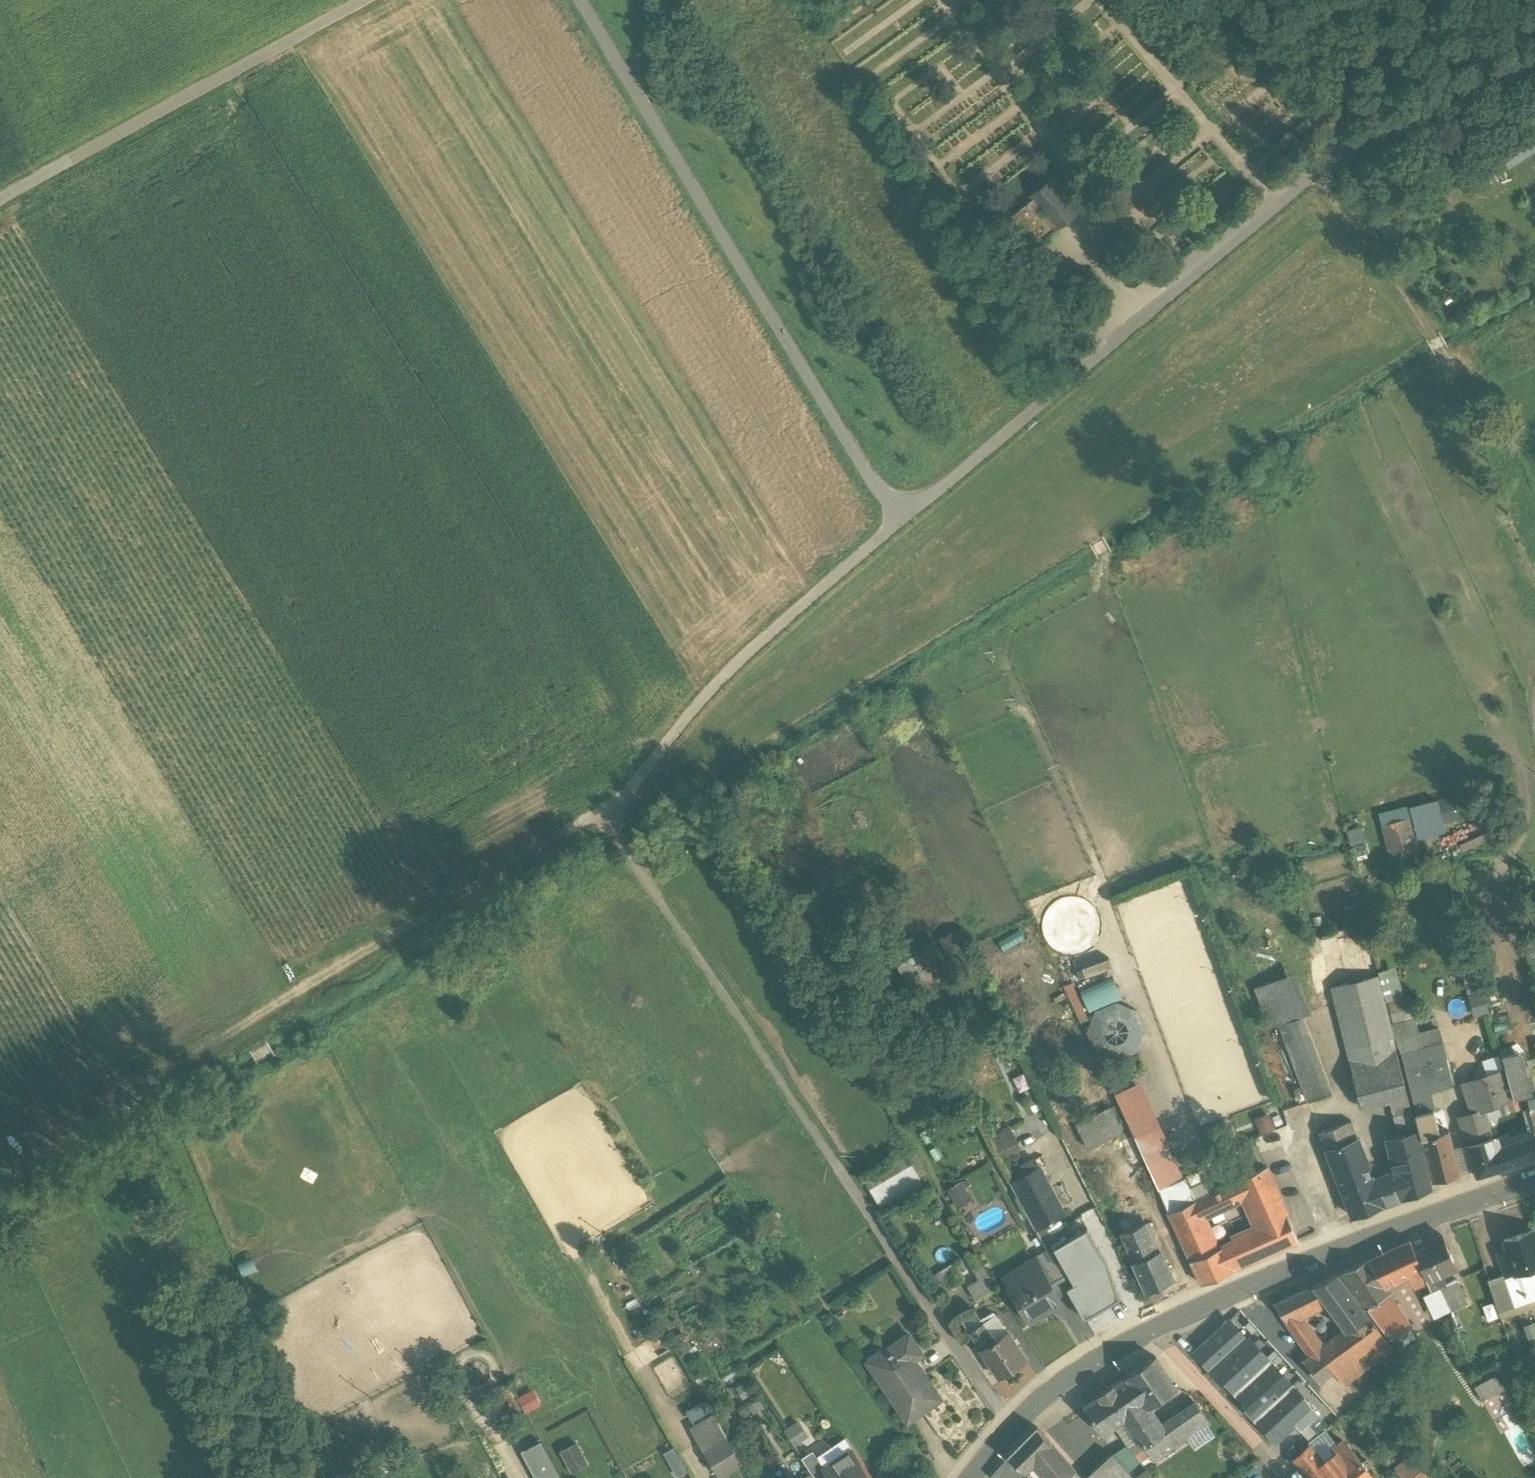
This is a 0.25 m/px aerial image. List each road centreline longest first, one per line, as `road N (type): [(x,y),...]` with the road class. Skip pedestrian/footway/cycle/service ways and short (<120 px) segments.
road 1 (unclassified): [(578,0),(899,528),(1365,140),(1467,76),(1534,48)]
road 2 (track): [(1014,1435),(604,819)]
road 3 (track): [(604,819),(0,1189)]
road 4 (unclassified): [(0,200),(365,0)]
road 5 (track): [(604,819),(702,697),(899,528)]
road 6 (residential): [(1534,1181),(1151,1335)]
road 7 (residential): [(1151,1335),(1067,1383),(977,1477)]
road 8 (residential): [(1151,1335),(1279,1477)]

